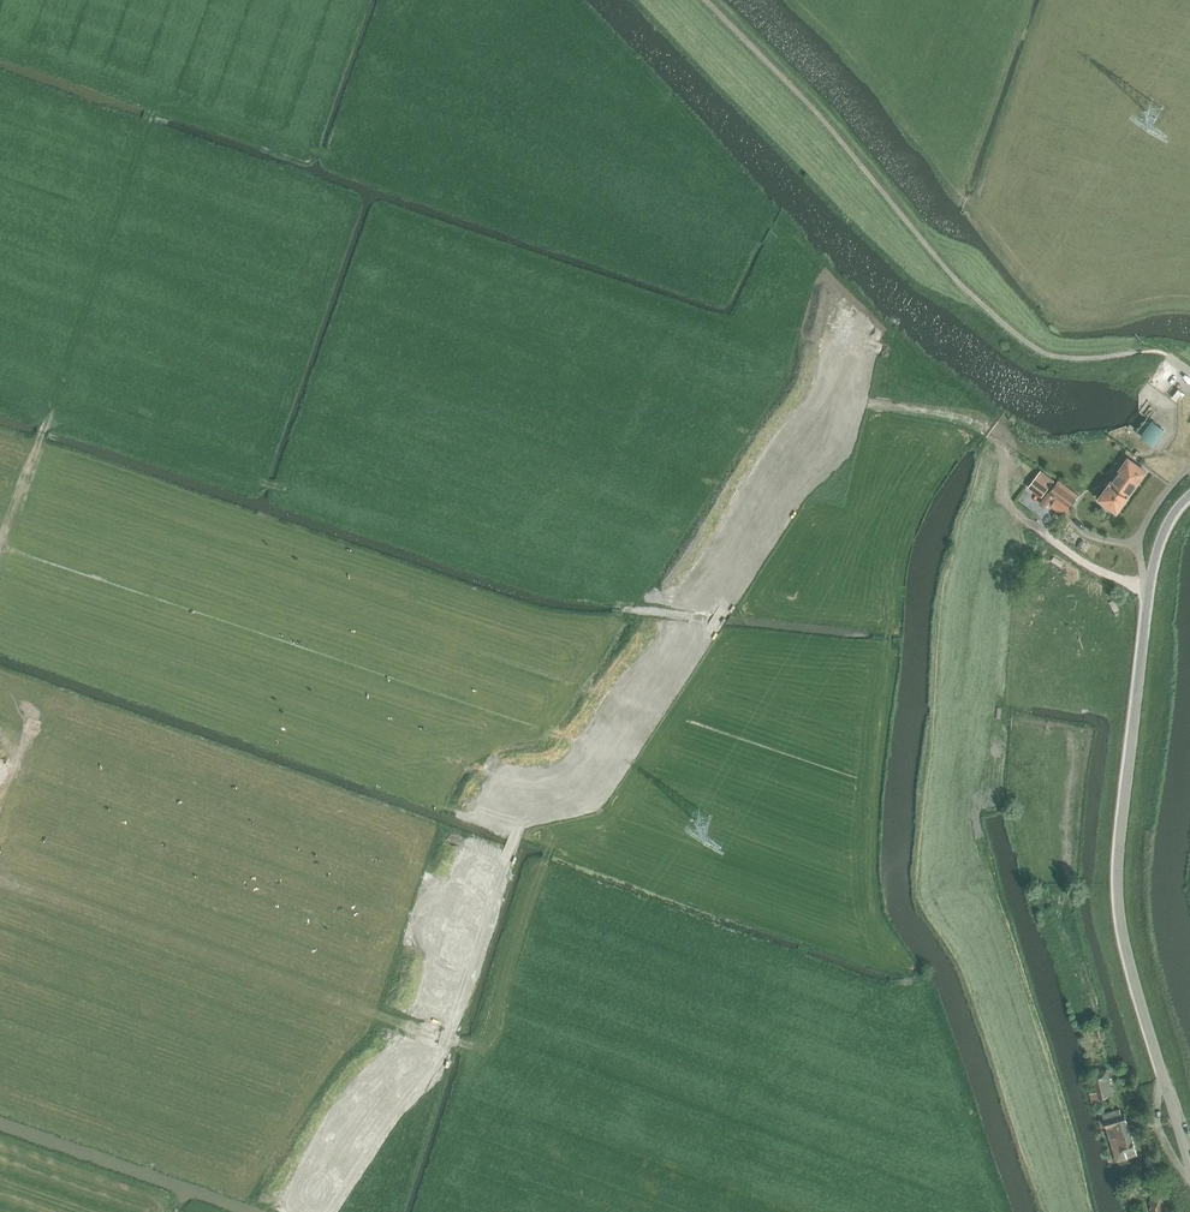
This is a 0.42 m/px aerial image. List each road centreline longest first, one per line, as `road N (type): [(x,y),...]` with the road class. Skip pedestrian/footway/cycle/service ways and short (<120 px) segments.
road 1 (tertiary): [(1189,1160),(1120,904),(1151,596)]
road 2 (unclassified): [(1189,471),(1141,543),(1151,596)]

